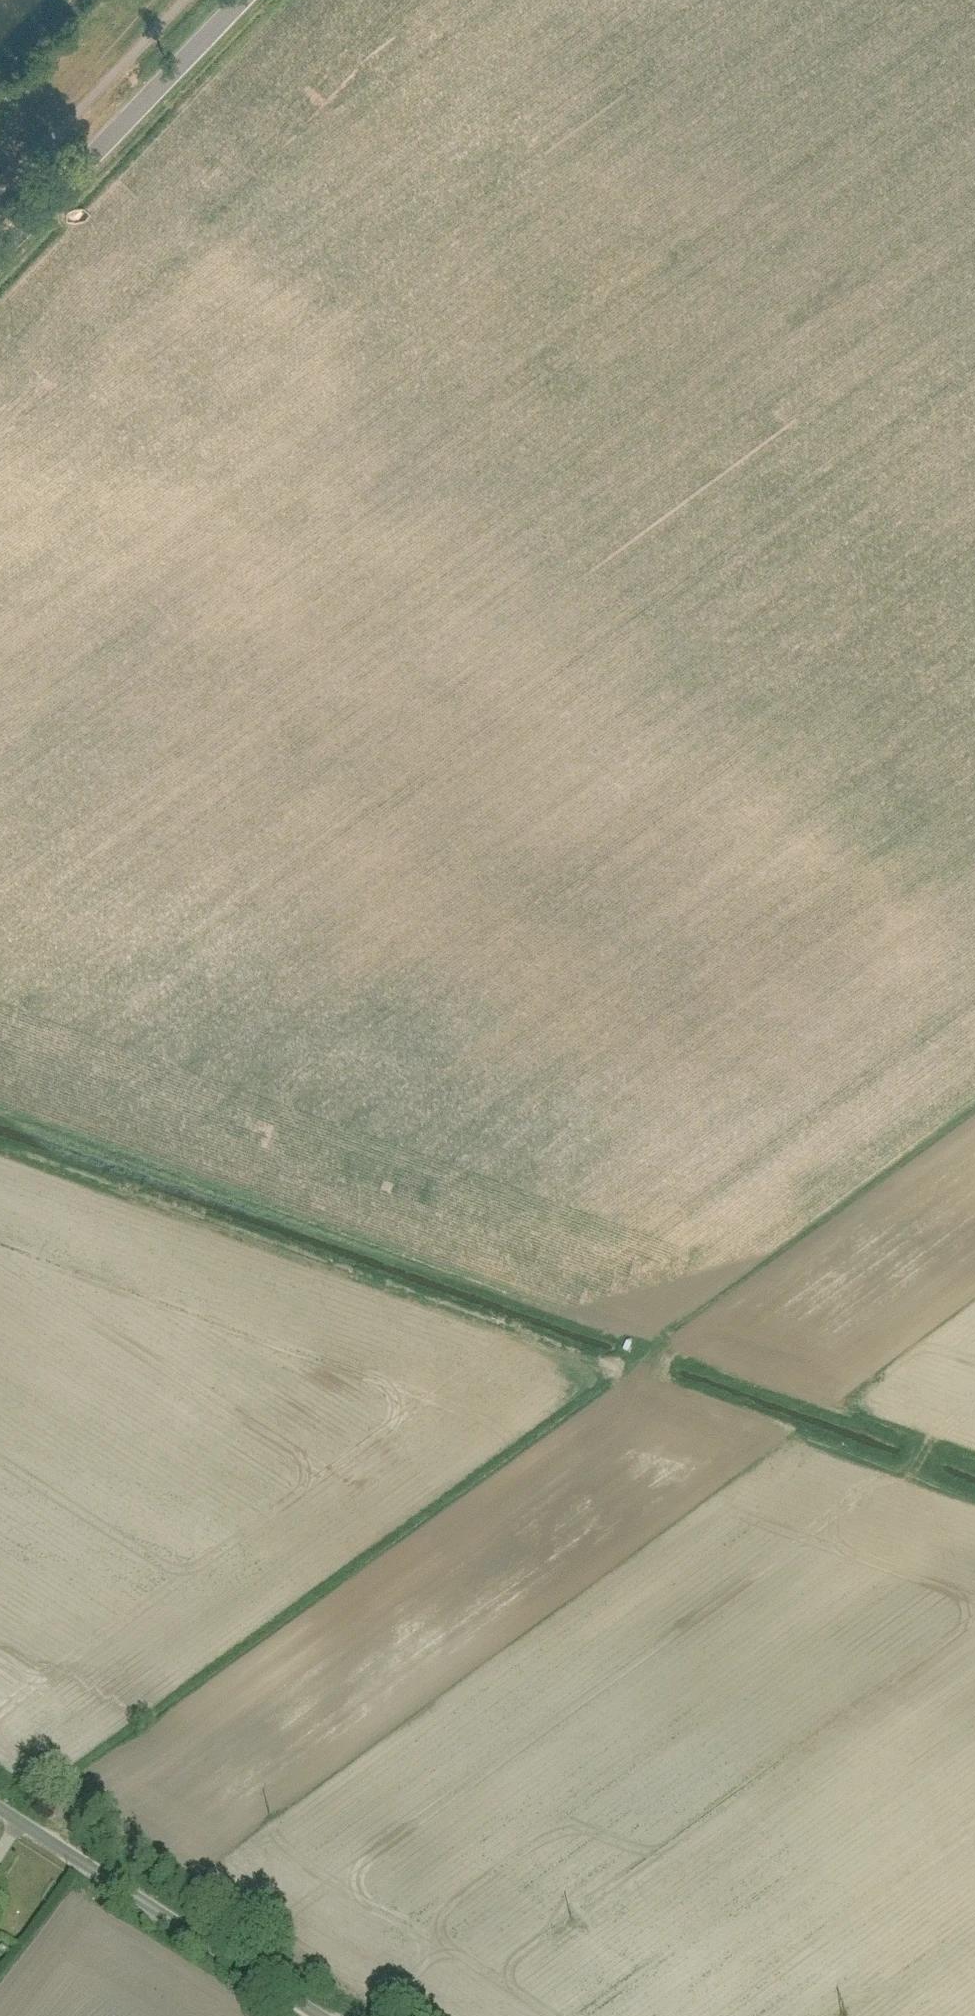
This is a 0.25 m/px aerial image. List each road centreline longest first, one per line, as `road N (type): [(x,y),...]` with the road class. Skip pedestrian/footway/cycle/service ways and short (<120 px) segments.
road 1 (unclassified): [(0,1803),(328,2015)]
road 2 (secondary): [(0,255),(243,0)]

